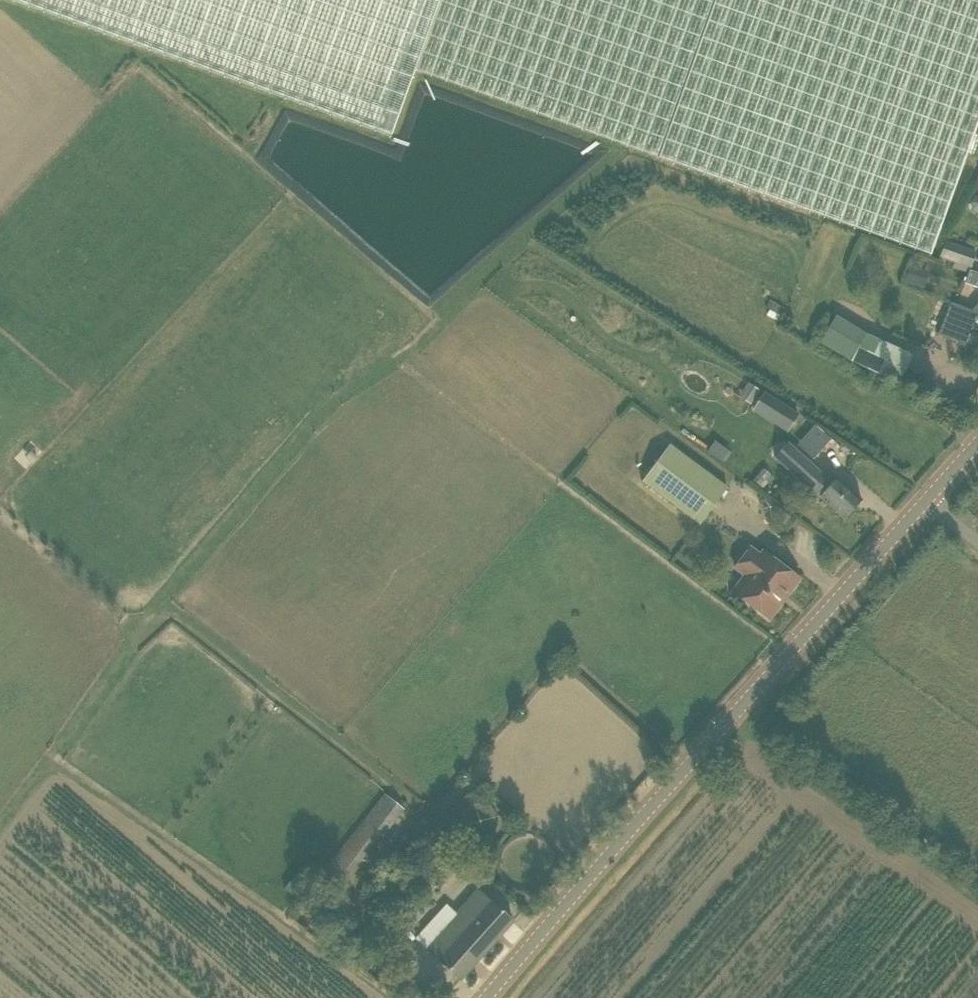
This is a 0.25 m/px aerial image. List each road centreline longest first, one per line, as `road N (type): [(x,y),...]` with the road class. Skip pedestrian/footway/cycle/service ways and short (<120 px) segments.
road 1 (tertiary): [(485,997),(977,442)]

